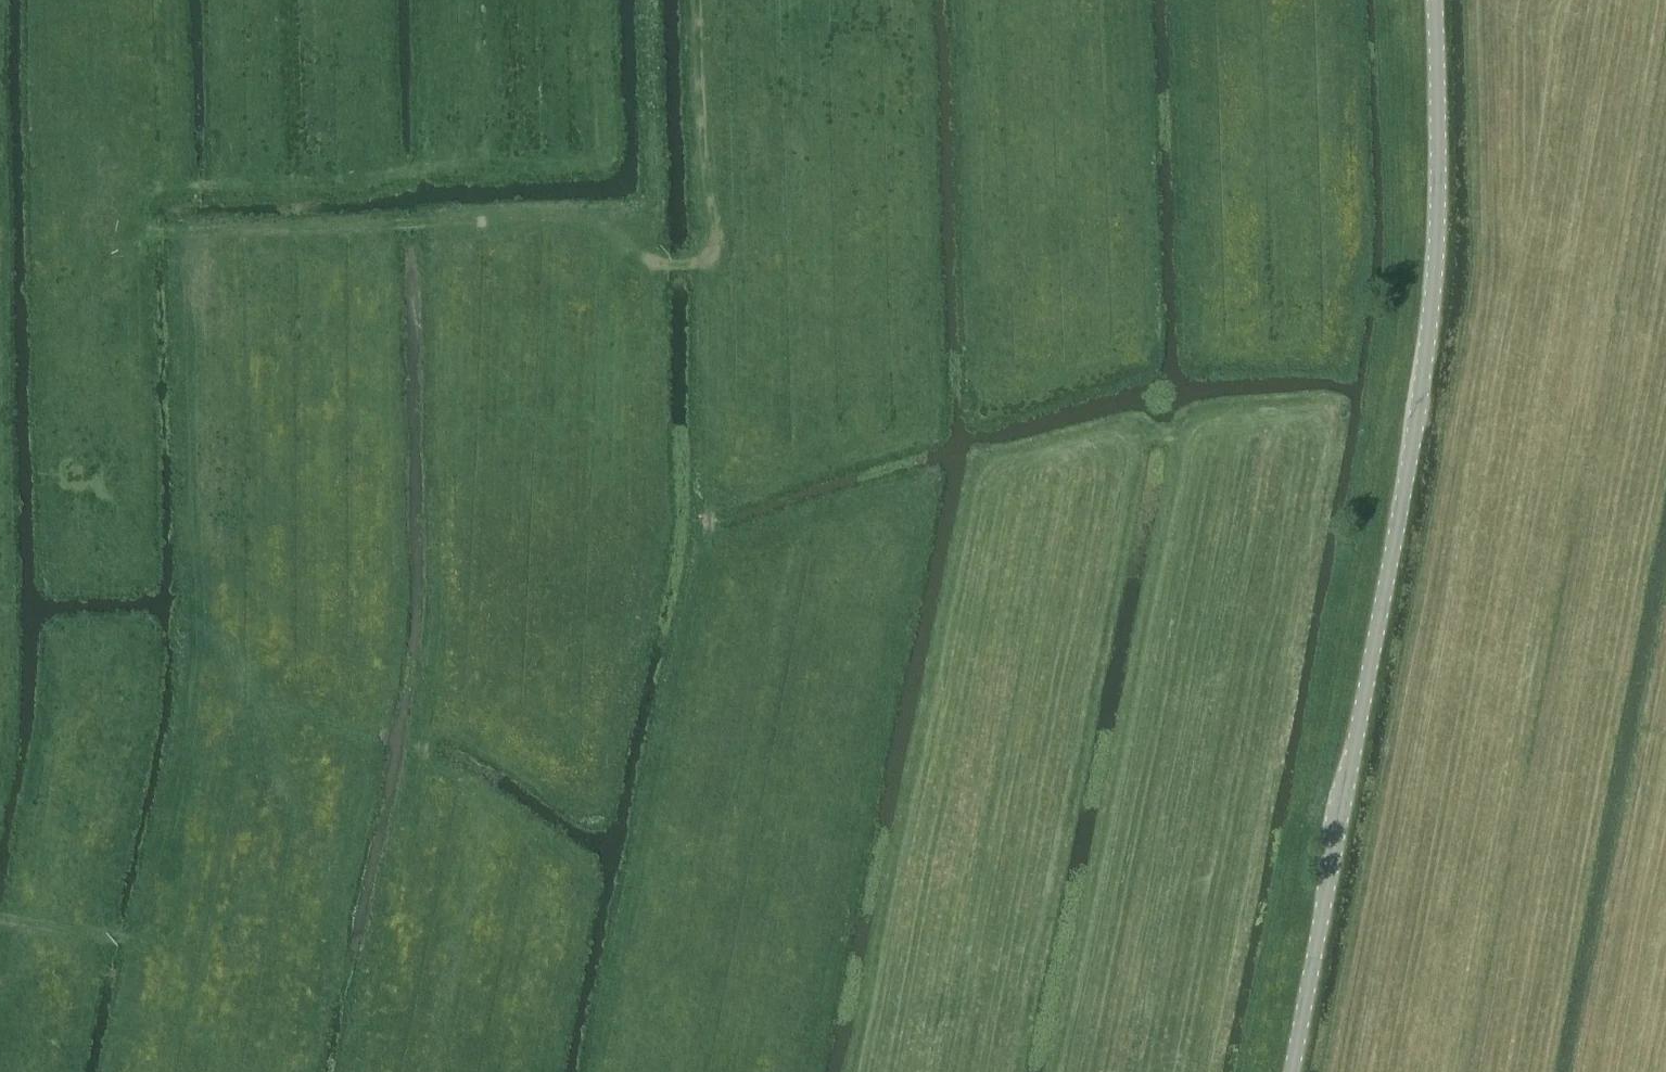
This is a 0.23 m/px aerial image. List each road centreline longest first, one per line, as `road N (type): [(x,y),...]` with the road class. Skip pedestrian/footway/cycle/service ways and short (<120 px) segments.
road 1 (tertiary): [(1294,1071),(1432,329),(1439,245),(1436,0)]
road 2 (track): [(136,235),(588,216),(668,266),(695,264),(711,249),(702,0)]

